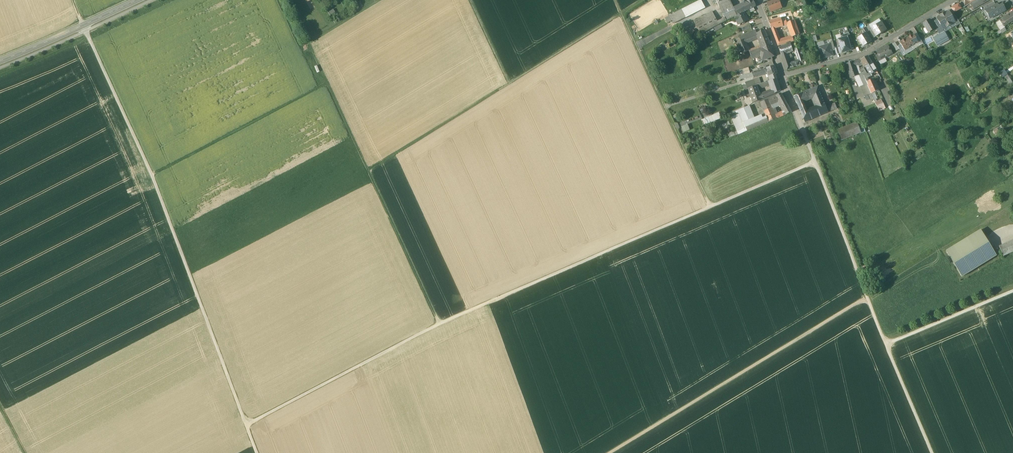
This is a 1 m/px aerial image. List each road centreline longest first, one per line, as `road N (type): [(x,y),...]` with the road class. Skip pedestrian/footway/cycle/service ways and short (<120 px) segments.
road 1 (track): [(246,425),(440,324),(815,162)]
road 2 (track): [(257,452),(152,175),(73,0)]
road 3 (track): [(327,83),(0,255)]
road 4 (track): [(440,324),(289,0)]
road 5 (track): [(368,170),(643,0)]
road 6 (track): [(611,452),(868,300)]
road 7 (residential): [(784,77),(886,344)]
road 8 (track): [(615,0),(711,207)]
road 9 (residential): [(784,77),(868,51),(955,0)]
road 10 (secondary): [(0,61),(137,0)]
road 11 (track): [(886,344),(1012,290)]

